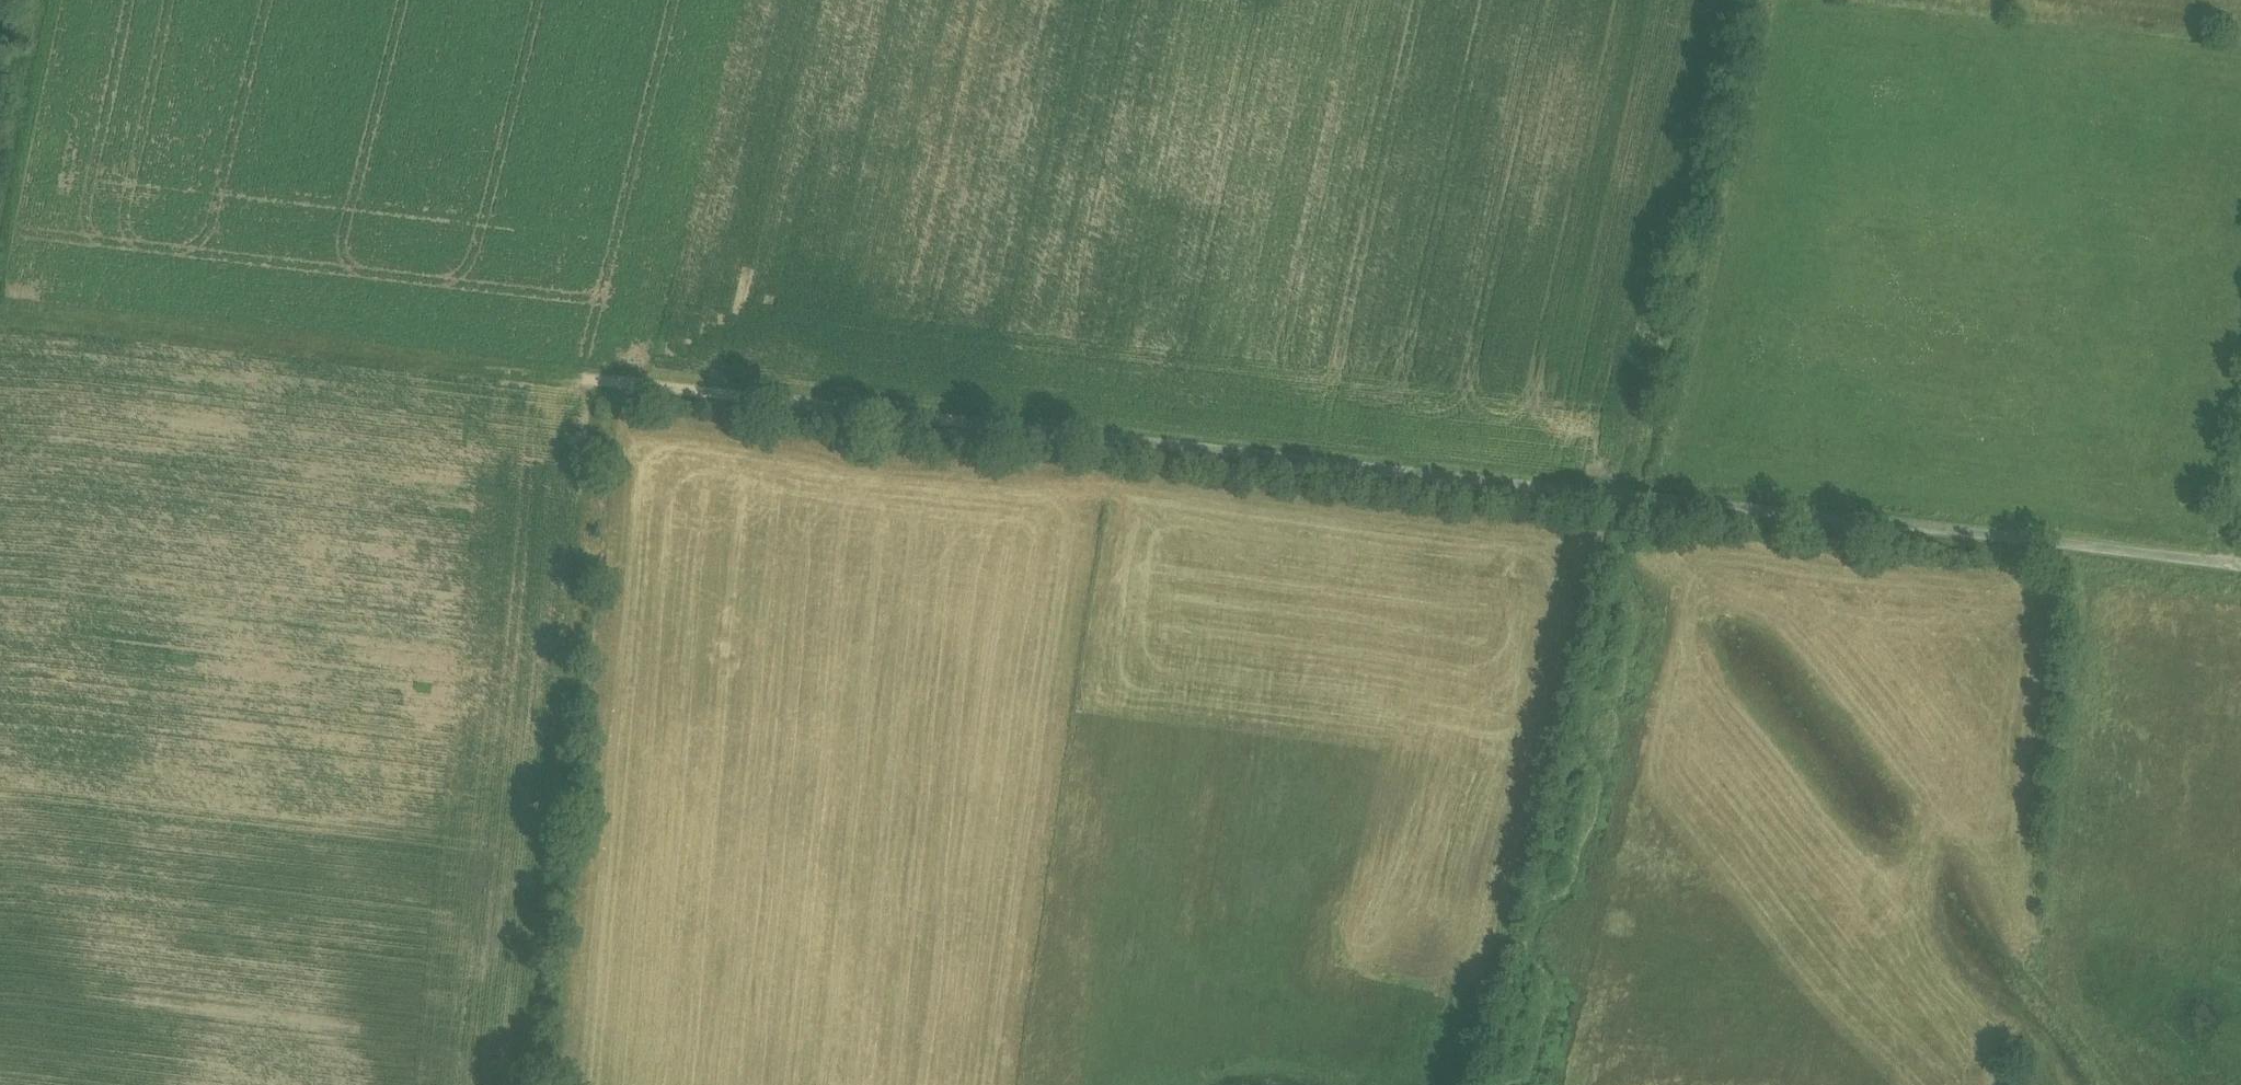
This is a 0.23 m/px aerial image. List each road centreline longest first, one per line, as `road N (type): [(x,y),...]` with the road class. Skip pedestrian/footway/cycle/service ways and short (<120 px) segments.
road 1 (track): [(2240,549),(1637,498),(610,382)]

